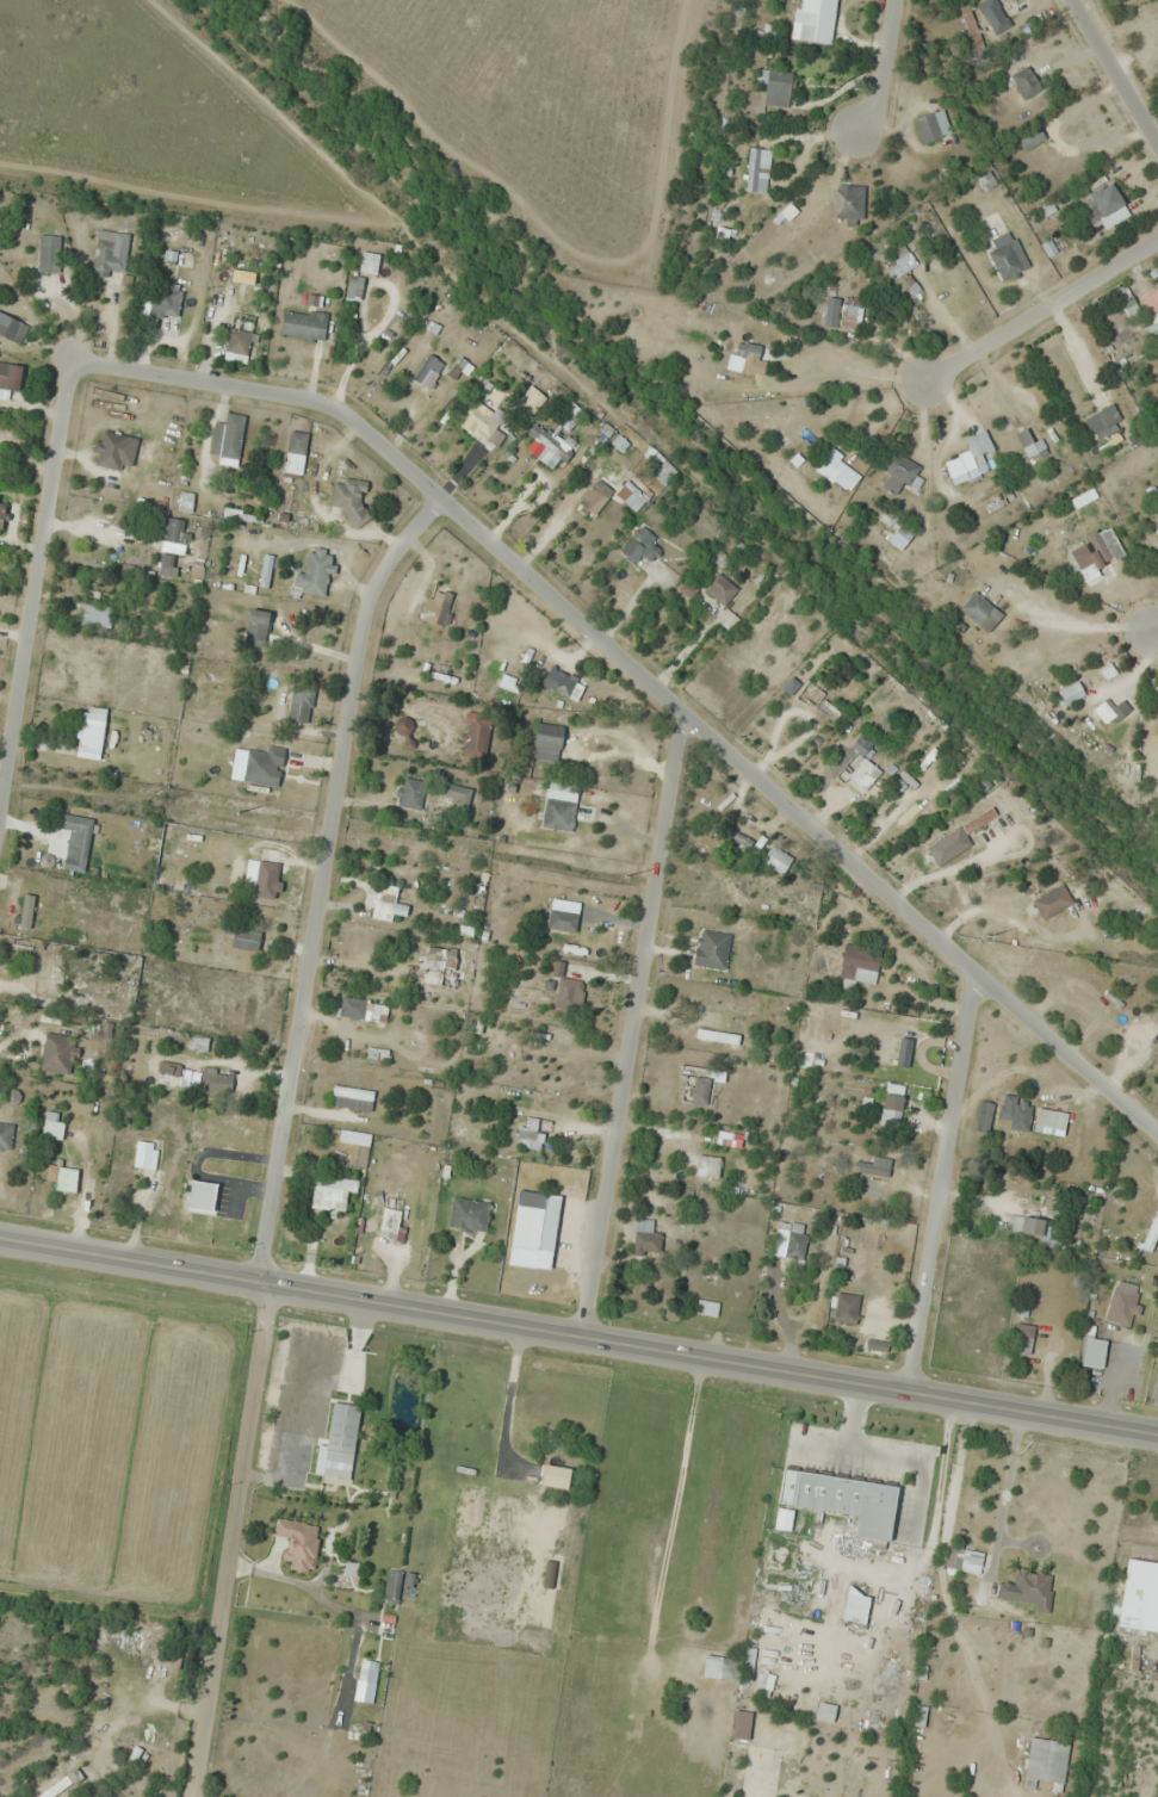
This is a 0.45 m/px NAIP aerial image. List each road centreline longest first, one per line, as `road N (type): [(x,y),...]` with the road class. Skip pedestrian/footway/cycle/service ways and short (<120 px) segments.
road 1 (residential): [(69,360),(332,404),(1157,1136)]
road 2 (secondary): [(1157,1432),(0,1237)]
road 3 (residential): [(440,500),(392,550),(371,587),(260,1282)]
road 4 (residential): [(681,713),(578,1333)]
road 5 (tertiary): [(189,1796),(260,1282)]
road 6 (residential): [(972,977),(906,1392)]
road 7 (residential): [(69,360),(0,771)]
road 8 (residential): [(1157,240),(915,385)]
road 9 (residential): [(1069,0),(1157,146)]
road 10 (residential): [(853,131),(881,98),(897,0)]

